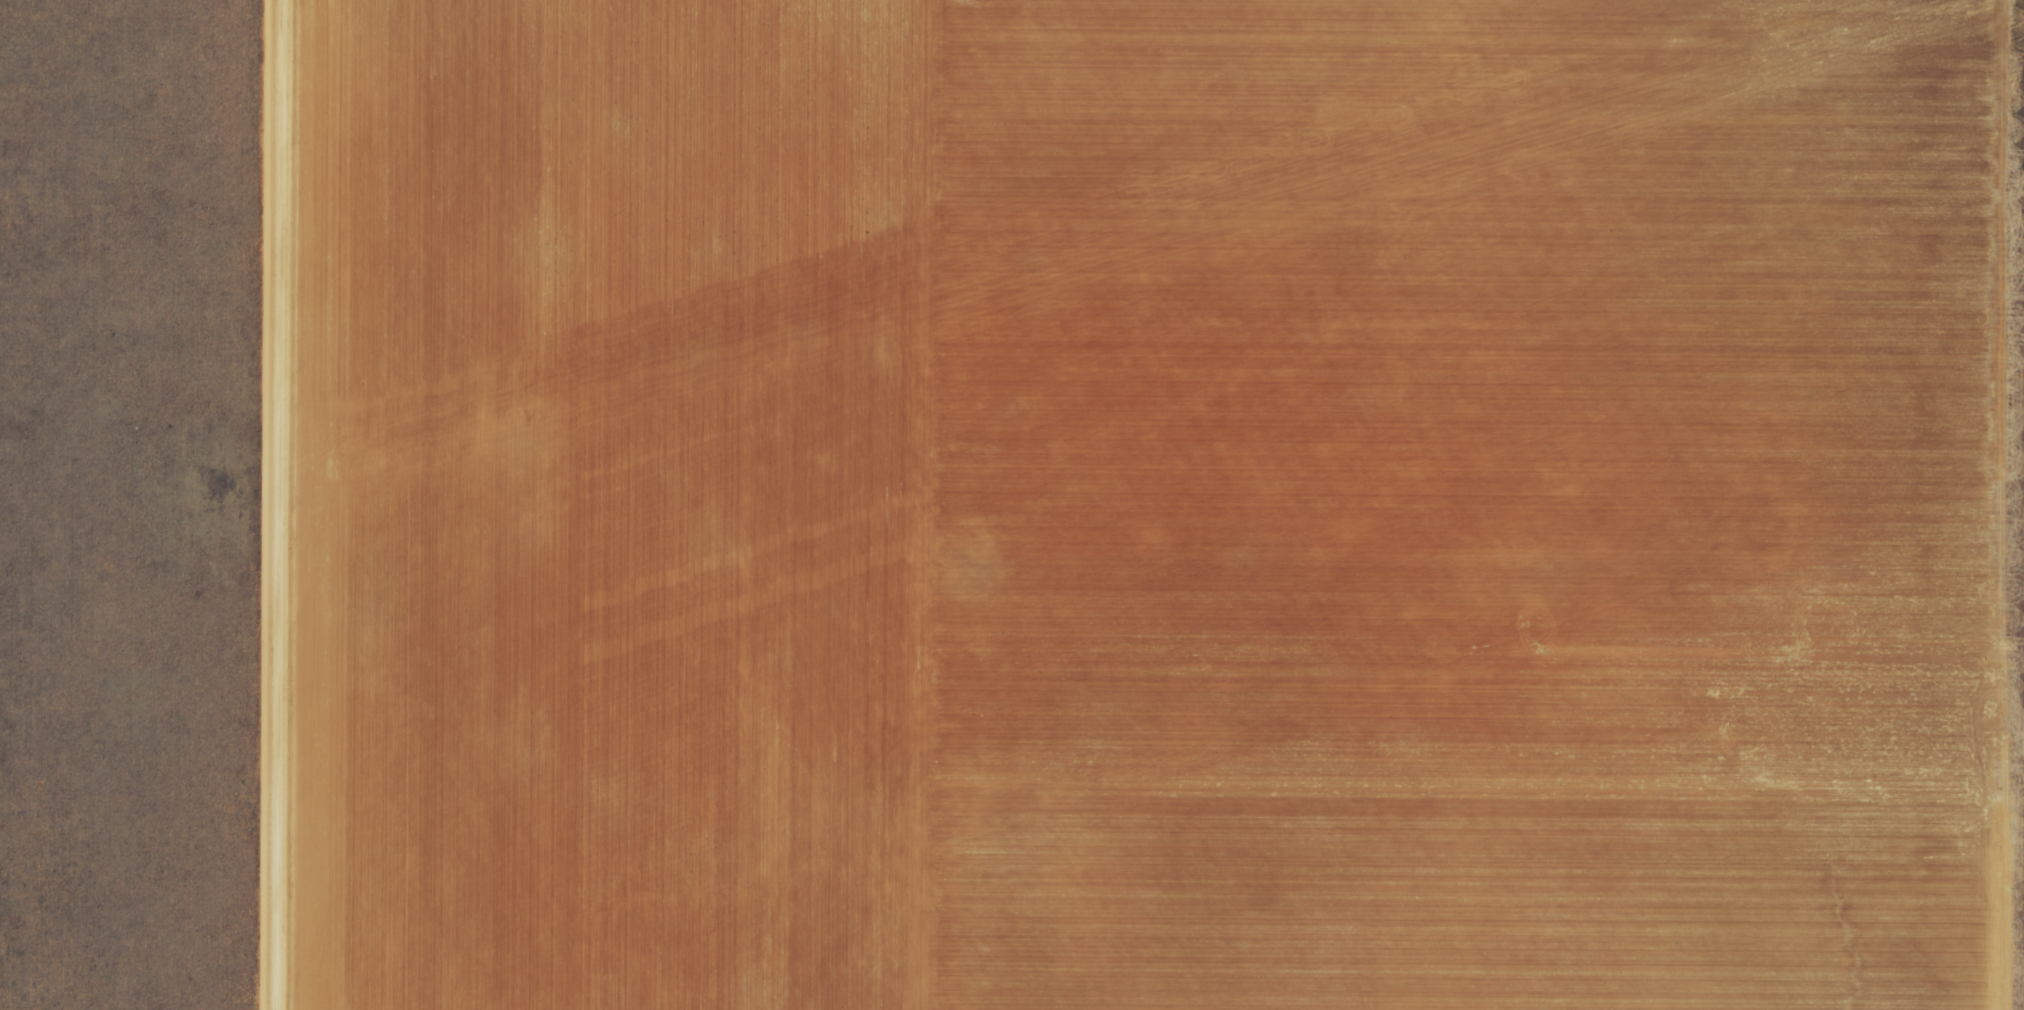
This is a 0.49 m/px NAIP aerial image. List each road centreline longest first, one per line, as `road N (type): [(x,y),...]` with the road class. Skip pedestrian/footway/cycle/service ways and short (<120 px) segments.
road 1 (residential): [(313,1009),(321,0)]
road 2 (residential): [(2023,1009),(2019,0)]

